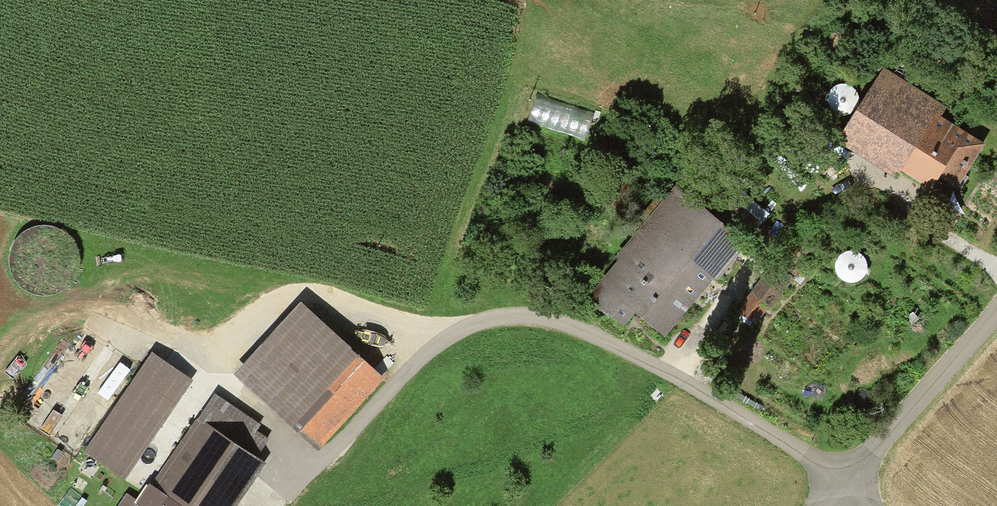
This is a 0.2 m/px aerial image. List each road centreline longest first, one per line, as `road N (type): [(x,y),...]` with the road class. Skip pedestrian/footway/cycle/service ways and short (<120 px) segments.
road 1 (track): [(282,505),(446,334),(503,313),(546,315),(838,482)]
road 2 (unclassified): [(838,482),(996,301)]

